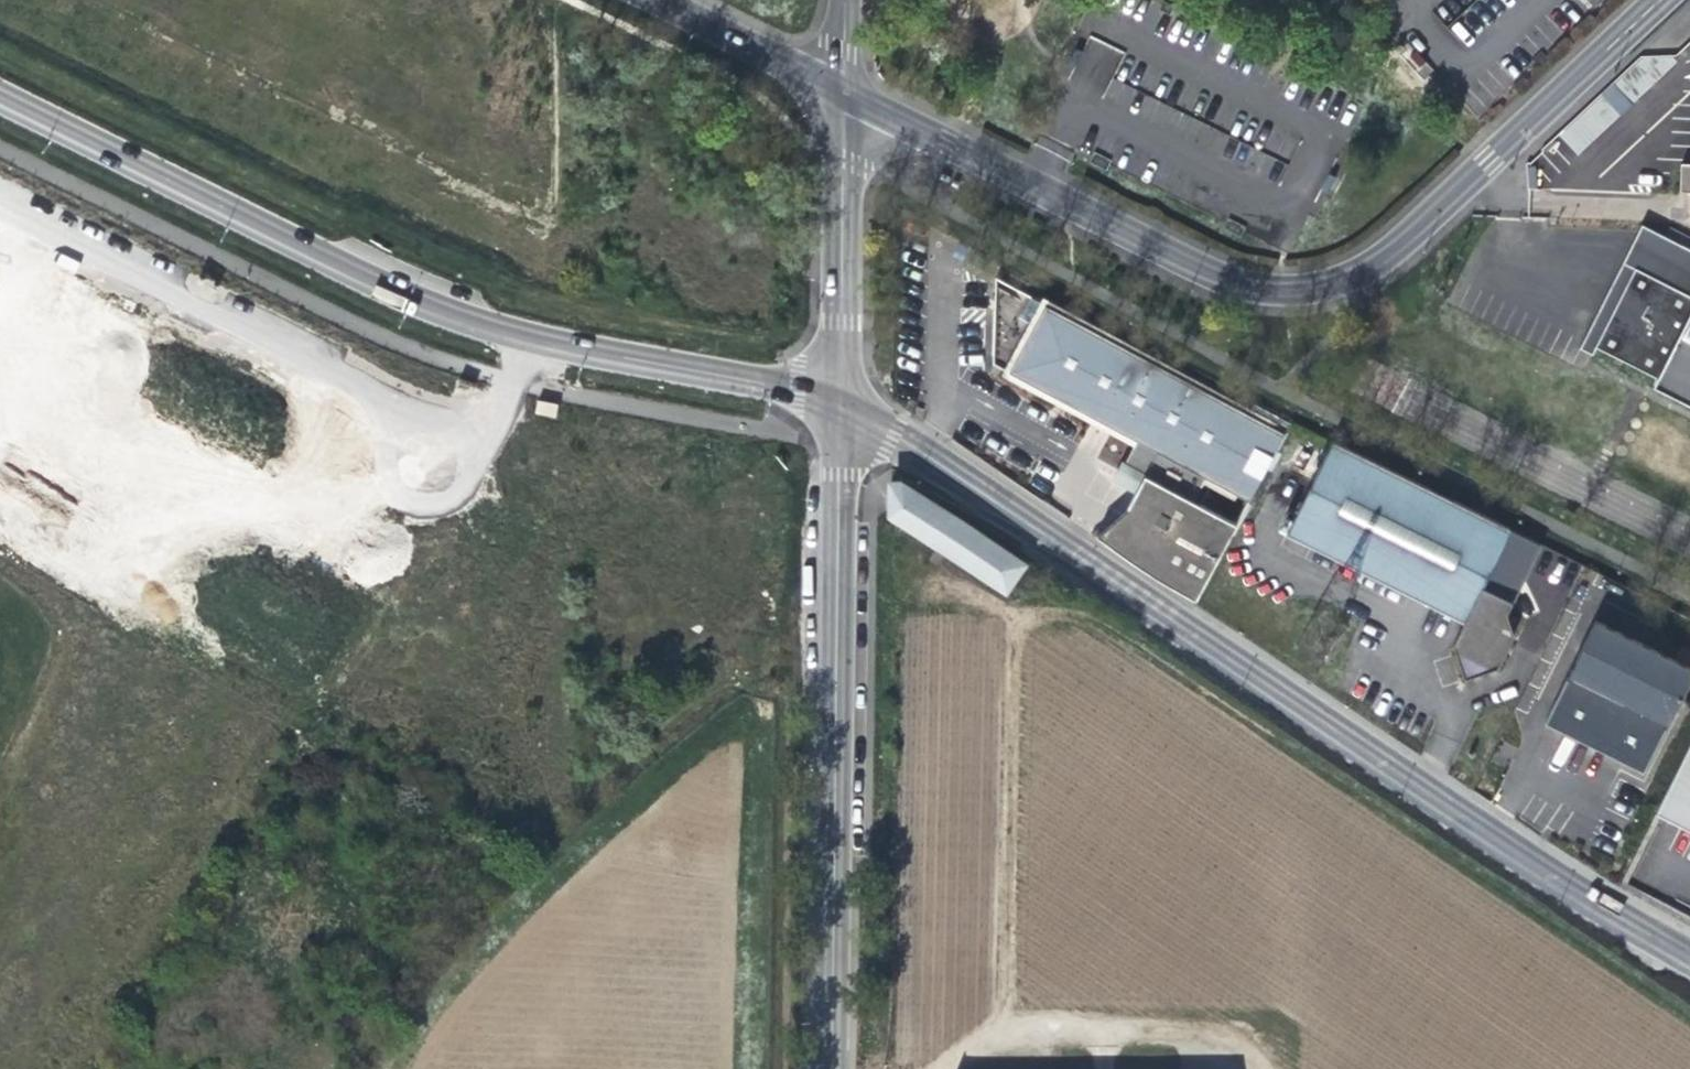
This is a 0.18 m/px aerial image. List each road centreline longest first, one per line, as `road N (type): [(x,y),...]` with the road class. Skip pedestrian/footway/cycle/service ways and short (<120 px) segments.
road 1 (residential): [(841,414),(912,450),(1585,901),(1689,957)]
road 2 (residential): [(832,85),(1227,275),(1280,289),(1324,285),(1370,268),(1664,0)]
road 3 (residential): [(531,340),(513,409),(498,562),(100,1053)]
road 4 (unclassified): [(841,414),(835,1068)]
road 5 (tertiary): [(0,103),(382,291),(531,340)]
road 6 (residential): [(0,207),(369,394),(437,461)]
road 7 (track): [(1006,626),(998,1030),(934,1068)]
road 8 (unclassified): [(832,85),(841,155),(841,414)]
road 9 (tertiary): [(531,340),(796,393),(841,414)]
road 10 (residential): [(832,85),(660,0)]

